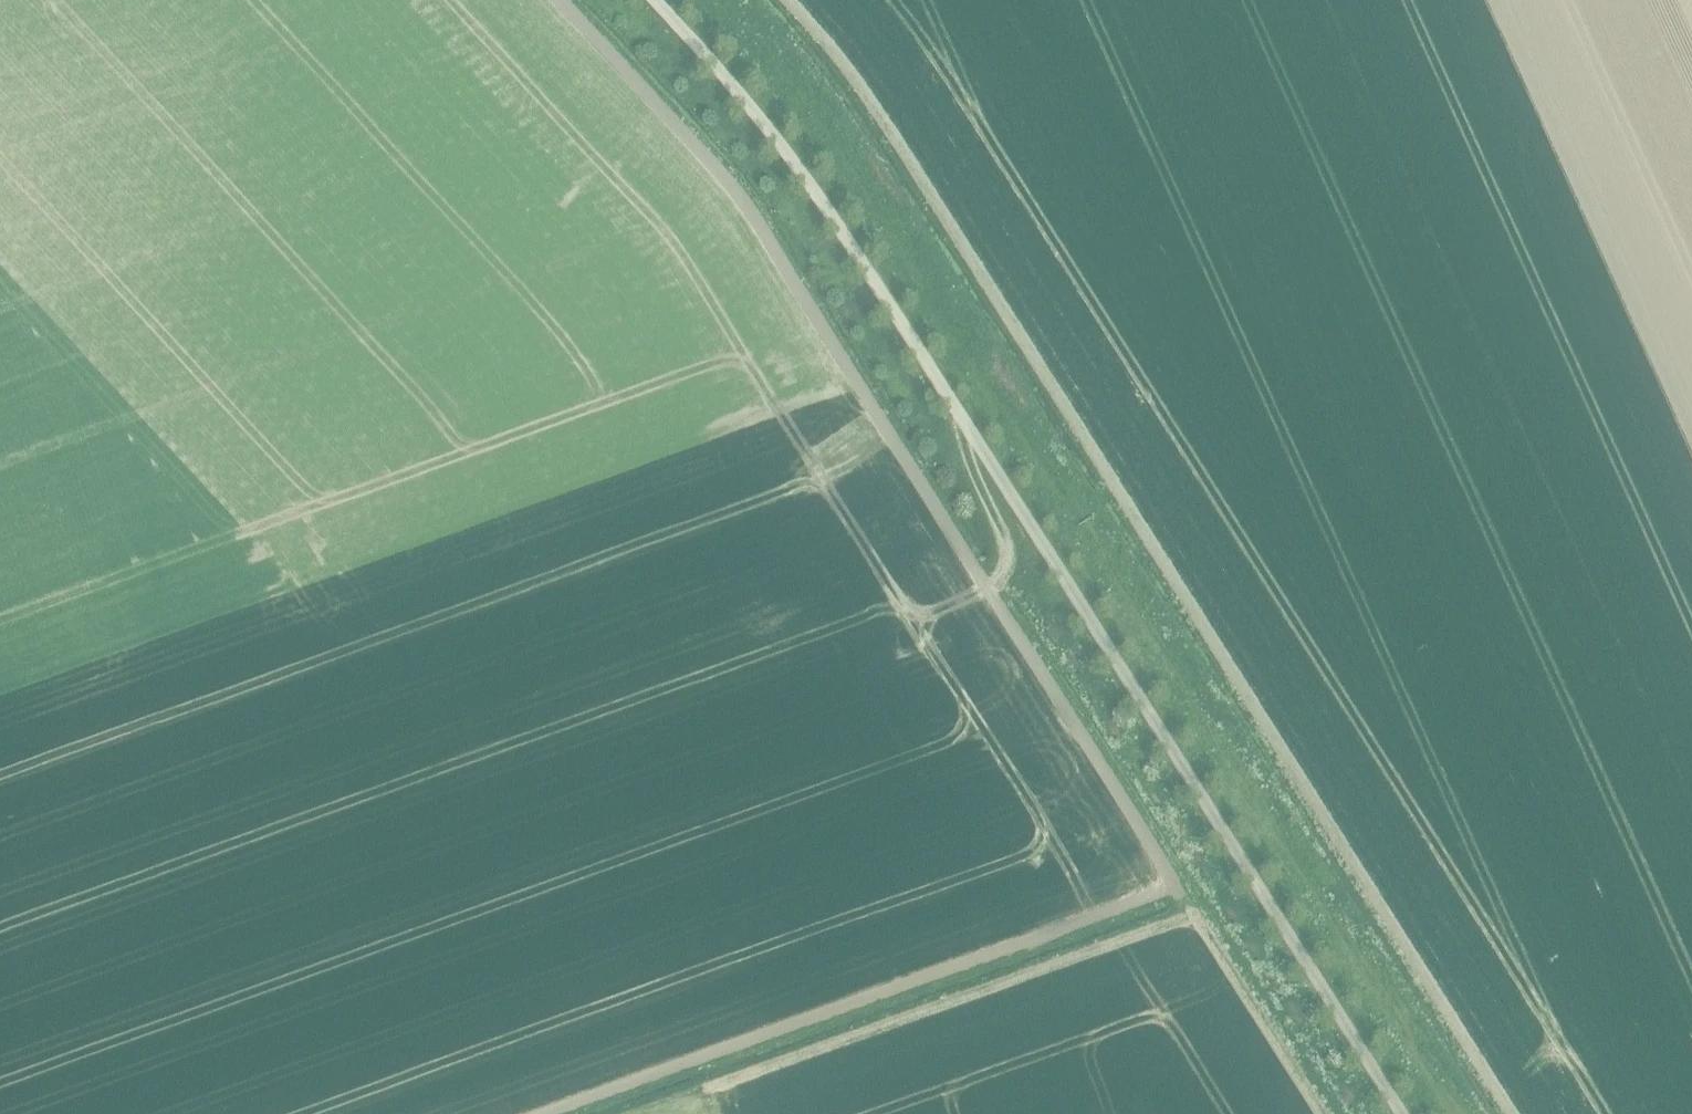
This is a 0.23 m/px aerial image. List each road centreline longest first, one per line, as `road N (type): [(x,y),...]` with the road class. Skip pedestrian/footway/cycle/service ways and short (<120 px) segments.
road 1 (unclassified): [(1412,1113),(824,180),(659,0)]

